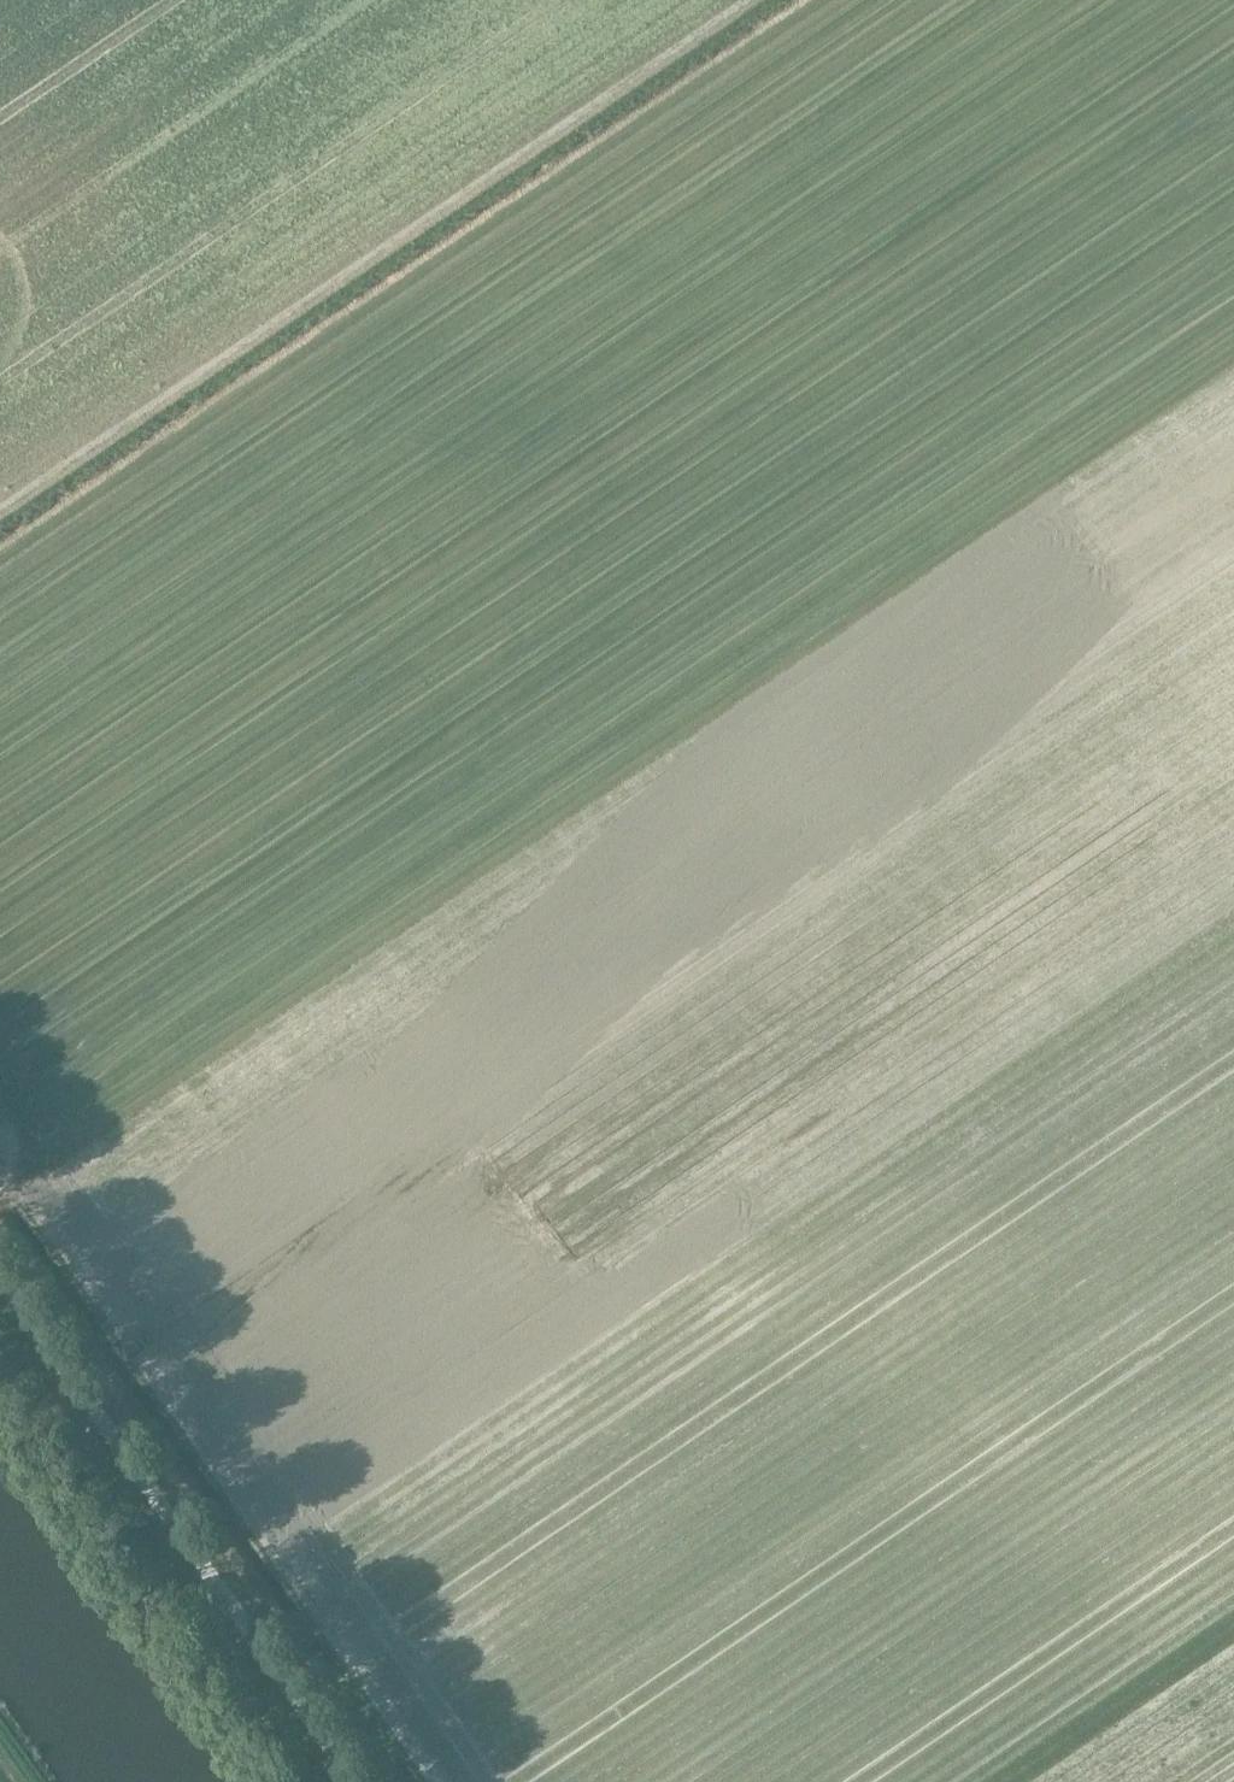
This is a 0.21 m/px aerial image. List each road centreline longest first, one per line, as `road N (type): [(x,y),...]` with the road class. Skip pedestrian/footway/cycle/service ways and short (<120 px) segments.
road 1 (unclassified): [(353,1781),(0,1277)]

